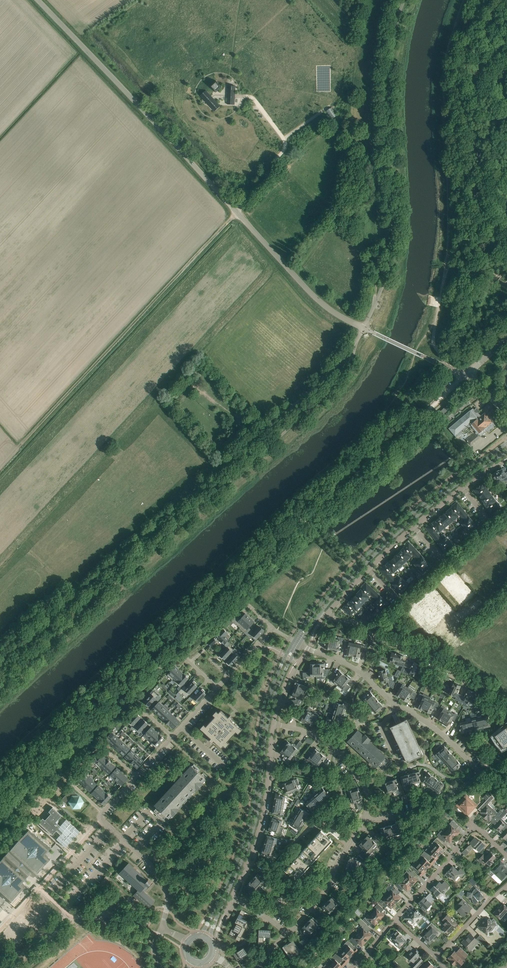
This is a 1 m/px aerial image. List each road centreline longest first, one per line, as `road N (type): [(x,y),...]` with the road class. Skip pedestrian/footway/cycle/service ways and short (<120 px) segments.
road 1 (track): [(431,405),(0,792)]
road 2 (unclassified): [(0,666),(321,381),(364,328)]
road 3 (unclassified): [(364,328),(315,297),(36,0)]
road 4 (track): [(237,213),(0,470)]
road 5 (tertiary): [(209,941),(250,840),(268,719),(299,644)]
road 6 (tertiary): [(294,641),(263,718),(246,838),(200,936)]
road 7 (tertiary): [(506,443),(388,535),(294,641)]
road 8 (track): [(374,307),(374,93)]
road 9 (tertiary): [(321,613),(392,539),(478,471)]
road 10 (residential): [(326,614),(478,471)]
road 11 (residential): [(232,898),(260,826),(273,724)]
road 12 (residential): [(394,919),(472,827),(506,856)]
road 13 (residential): [(364,817),(368,794),(340,755),(308,732),(273,724)]
road 14 (residential): [(287,933),(328,887),(364,817)]
road 15 (residential): [(103,812),(164,885),(162,929)]
road 16 (residential): [(481,774),(408,813),(364,817)]

